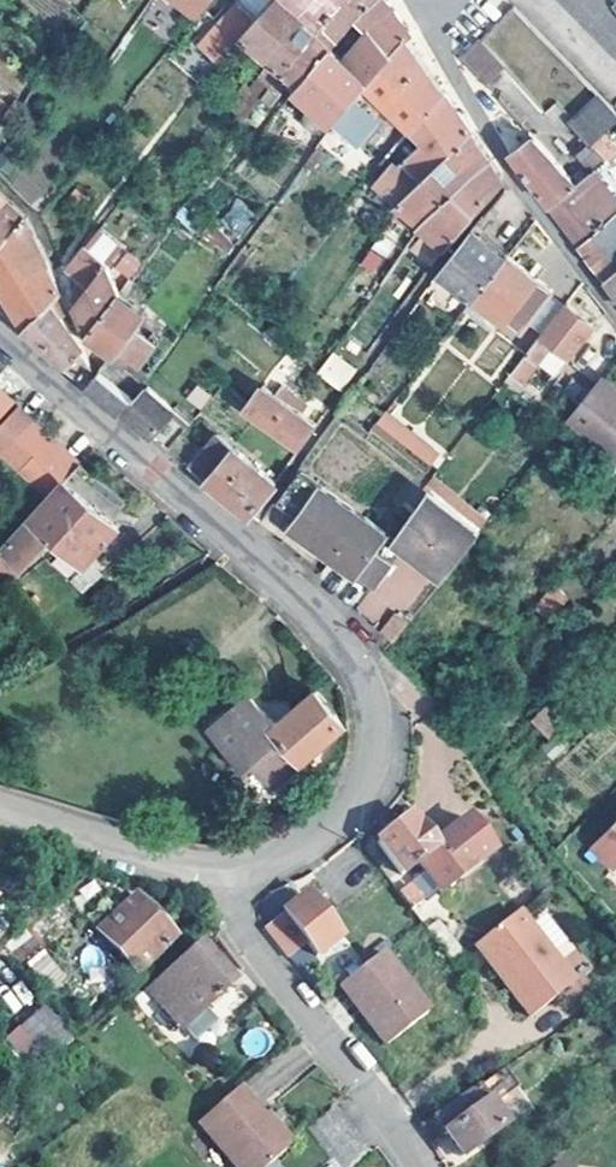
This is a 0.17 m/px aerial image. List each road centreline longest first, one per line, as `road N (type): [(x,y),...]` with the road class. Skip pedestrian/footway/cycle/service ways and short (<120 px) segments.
road 1 (residential): [(228,872),(305,844),(352,801),(372,757),(364,680),(314,610),(0,338)]
road 2 (residential): [(228,872),(241,932),(415,1166)]
road 3 (residential): [(433,24),(506,171),(615,316)]
road 4 (residential): [(0,807),(199,875),(228,872)]

